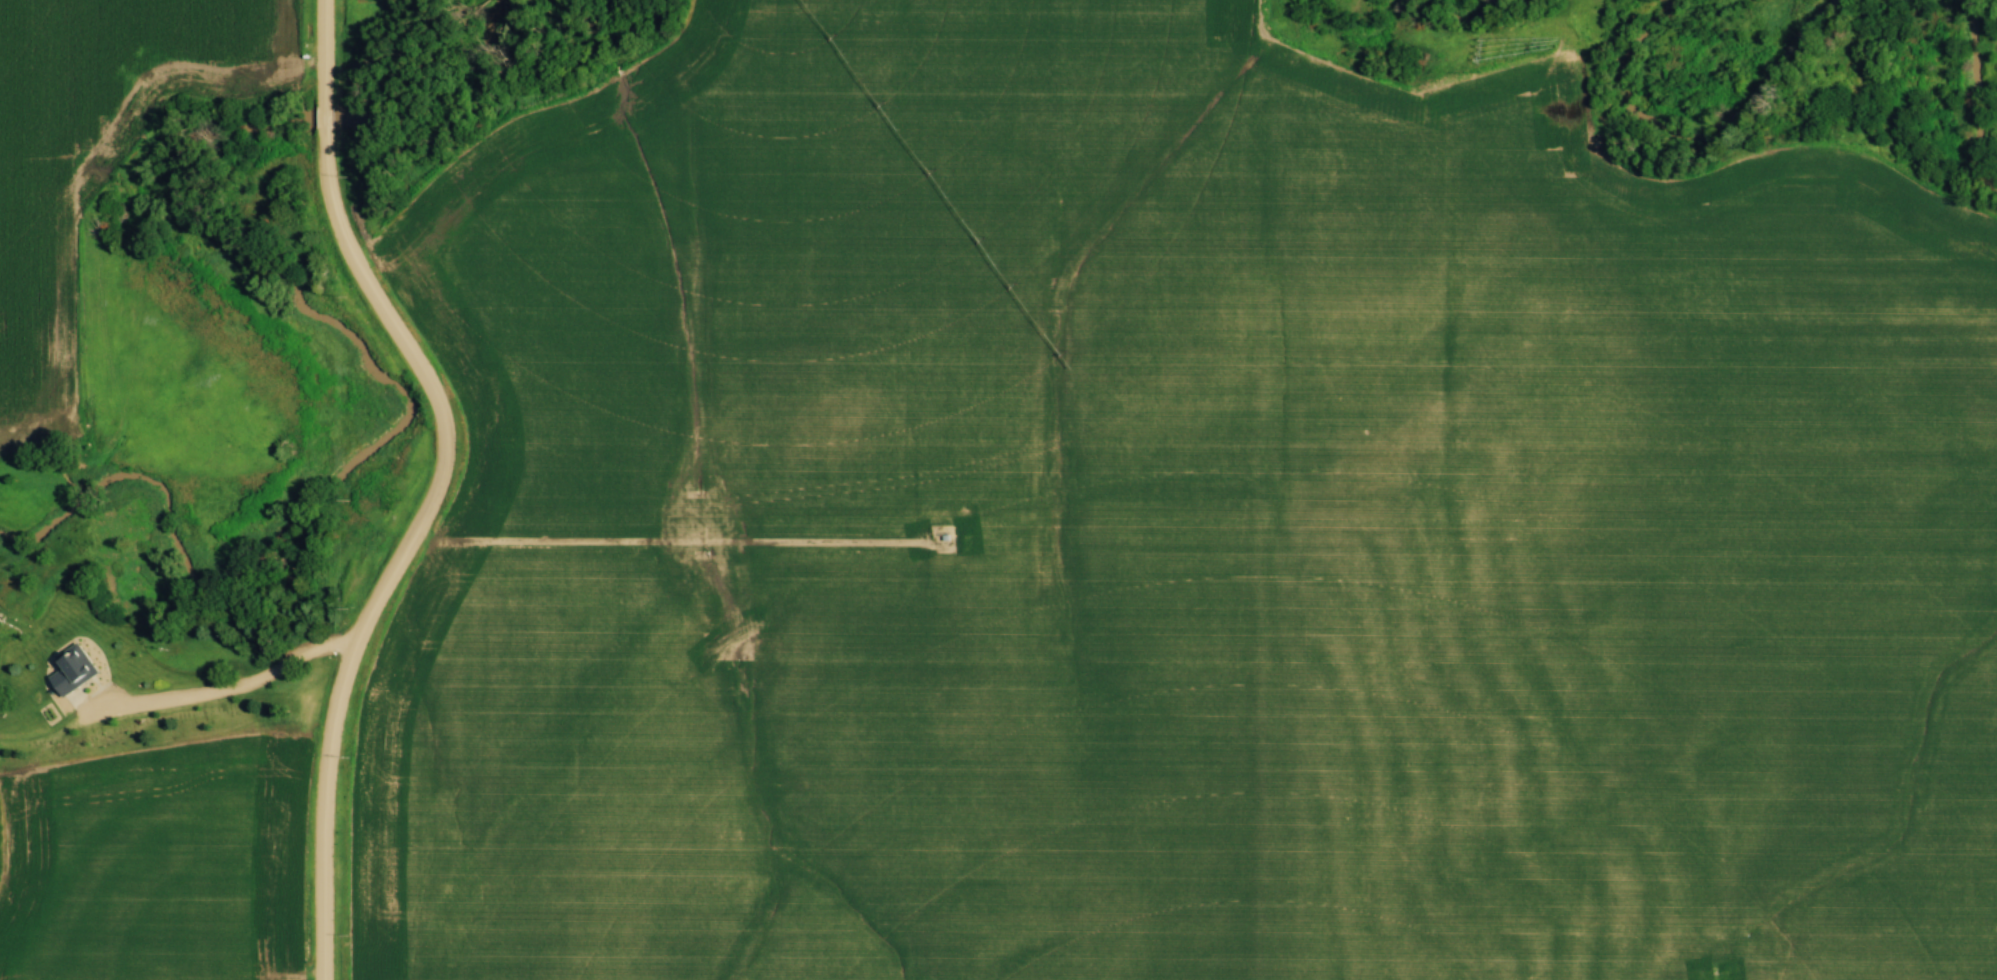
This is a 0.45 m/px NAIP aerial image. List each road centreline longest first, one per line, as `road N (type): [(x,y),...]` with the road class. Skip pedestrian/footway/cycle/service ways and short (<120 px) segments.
road 1 (residential): [(329,979),(328,788),(349,666),(441,492),(451,448),(439,399),(344,237),(335,204),(329,0)]

